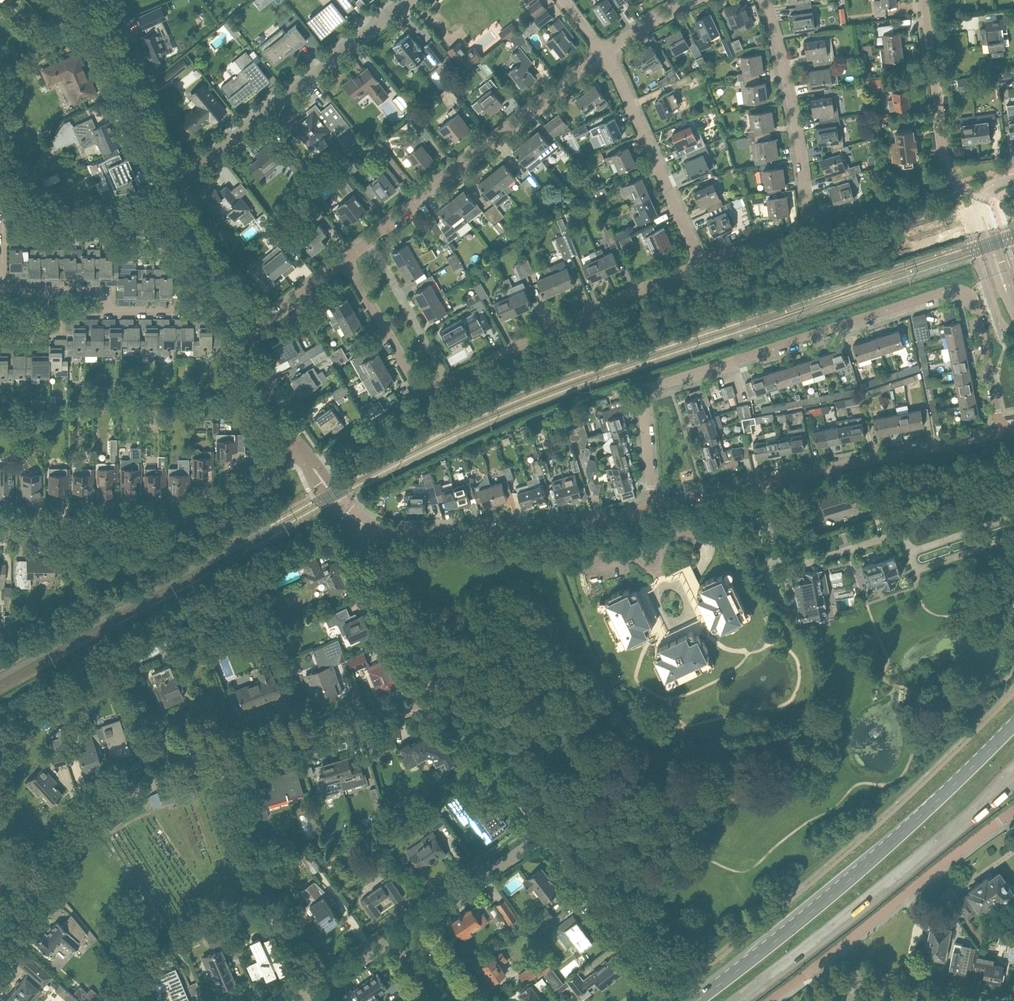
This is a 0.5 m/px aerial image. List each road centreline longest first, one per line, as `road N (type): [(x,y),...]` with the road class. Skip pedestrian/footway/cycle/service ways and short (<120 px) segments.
road 1 (residential): [(652,507),(643,408),(650,391),(948,291),(965,294),(975,308),(1001,433)]
road 2 (residential): [(0,927),(79,830),(151,775),(442,688)]
road 3 (primary): [(1013,724),(883,849),(693,1000)]
road 4 (unclassified): [(652,507),(1001,433)]
road 5 (primary): [(737,1000),(1013,776)]
road 6 (residential): [(702,265),(808,229),(798,135),(766,0)]
road 7 (residential): [(0,534),(165,531),(300,448)]
road 8 (residential): [(170,185),(409,0)]
road 9 (residential): [(370,241),(604,53)]
road 10 (unclassified): [(360,523),(402,534),(499,531),(652,507)]
road 11 (residential): [(448,382),(702,265)]
road 12 (residential): [(819,964),(1013,810)]
road 13 (residential): [(702,265),(604,53)]
road 14 (unclassified): [(683,1000),(551,824)]
road 15 (residential): [(981,196),(946,166),(923,0)]
road 16 (unclassified): [(170,185),(83,0)]
road 17 (unclassified): [(442,688),(373,592),(358,547),(360,523)]
road 18 (residential): [(345,260),(417,384),(448,382)]
road 19 (unclassified): [(551,824),(442,688)]
road 20 (residential): [(416,916),(551,824)]
road 21 (residential): [(448,382),(370,241)]
road 22 (residential): [(953,1000),(838,978),(819,964)]
road 23 (unclassified): [(227,313),(170,185)]
road 24 (track): [(217,751),(261,879)]
road 25 (residential): [(240,342),(345,260)]
road 26 (residential): [(0,339),(38,340),(58,331),(64,312),(107,312)]
road 27 (unclassified): [(300,448),(240,342)]
road 28 (unclassified): [(1013,310),(981,196)]

